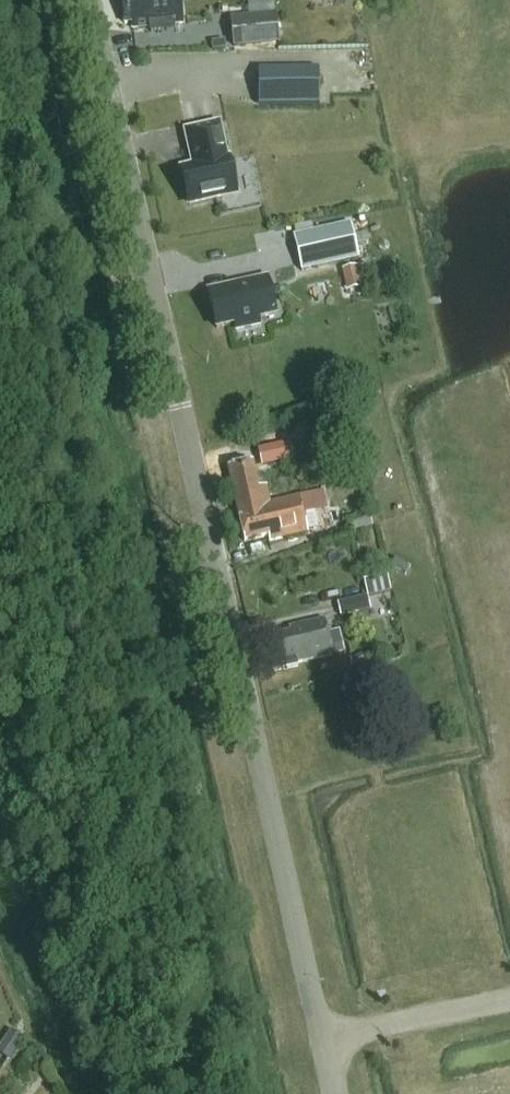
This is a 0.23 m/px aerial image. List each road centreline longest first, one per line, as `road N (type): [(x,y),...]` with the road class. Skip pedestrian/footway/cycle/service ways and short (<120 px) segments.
road 1 (unclassified): [(337,1093),(100,42)]

